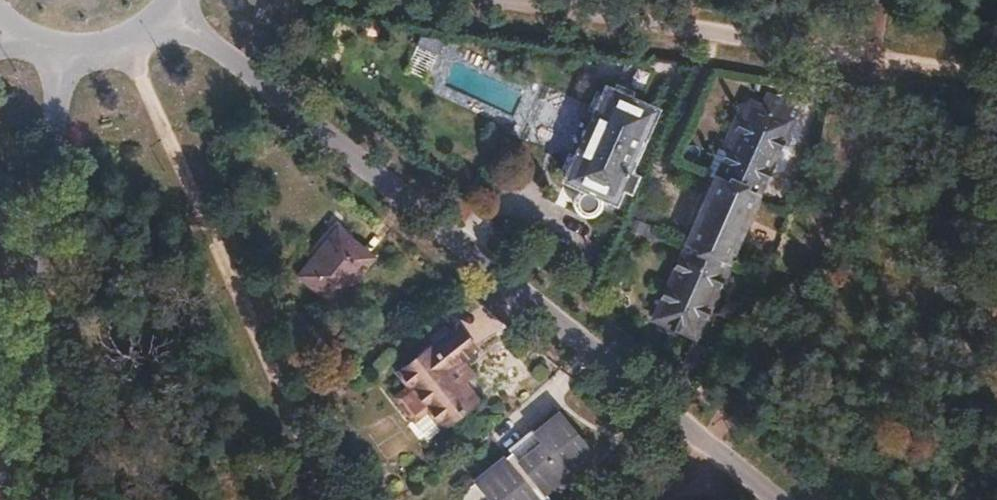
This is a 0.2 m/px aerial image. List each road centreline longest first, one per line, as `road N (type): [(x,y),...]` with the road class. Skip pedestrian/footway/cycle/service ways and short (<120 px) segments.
road 1 (residential): [(182,22),(786,499)]
road 2 (residential): [(996,75),(487,0)]
road 3 (track): [(327,499),(136,55)]
road 4 (residential): [(5,499),(63,61)]
road 5 (residential): [(63,61),(128,58),(182,22)]

